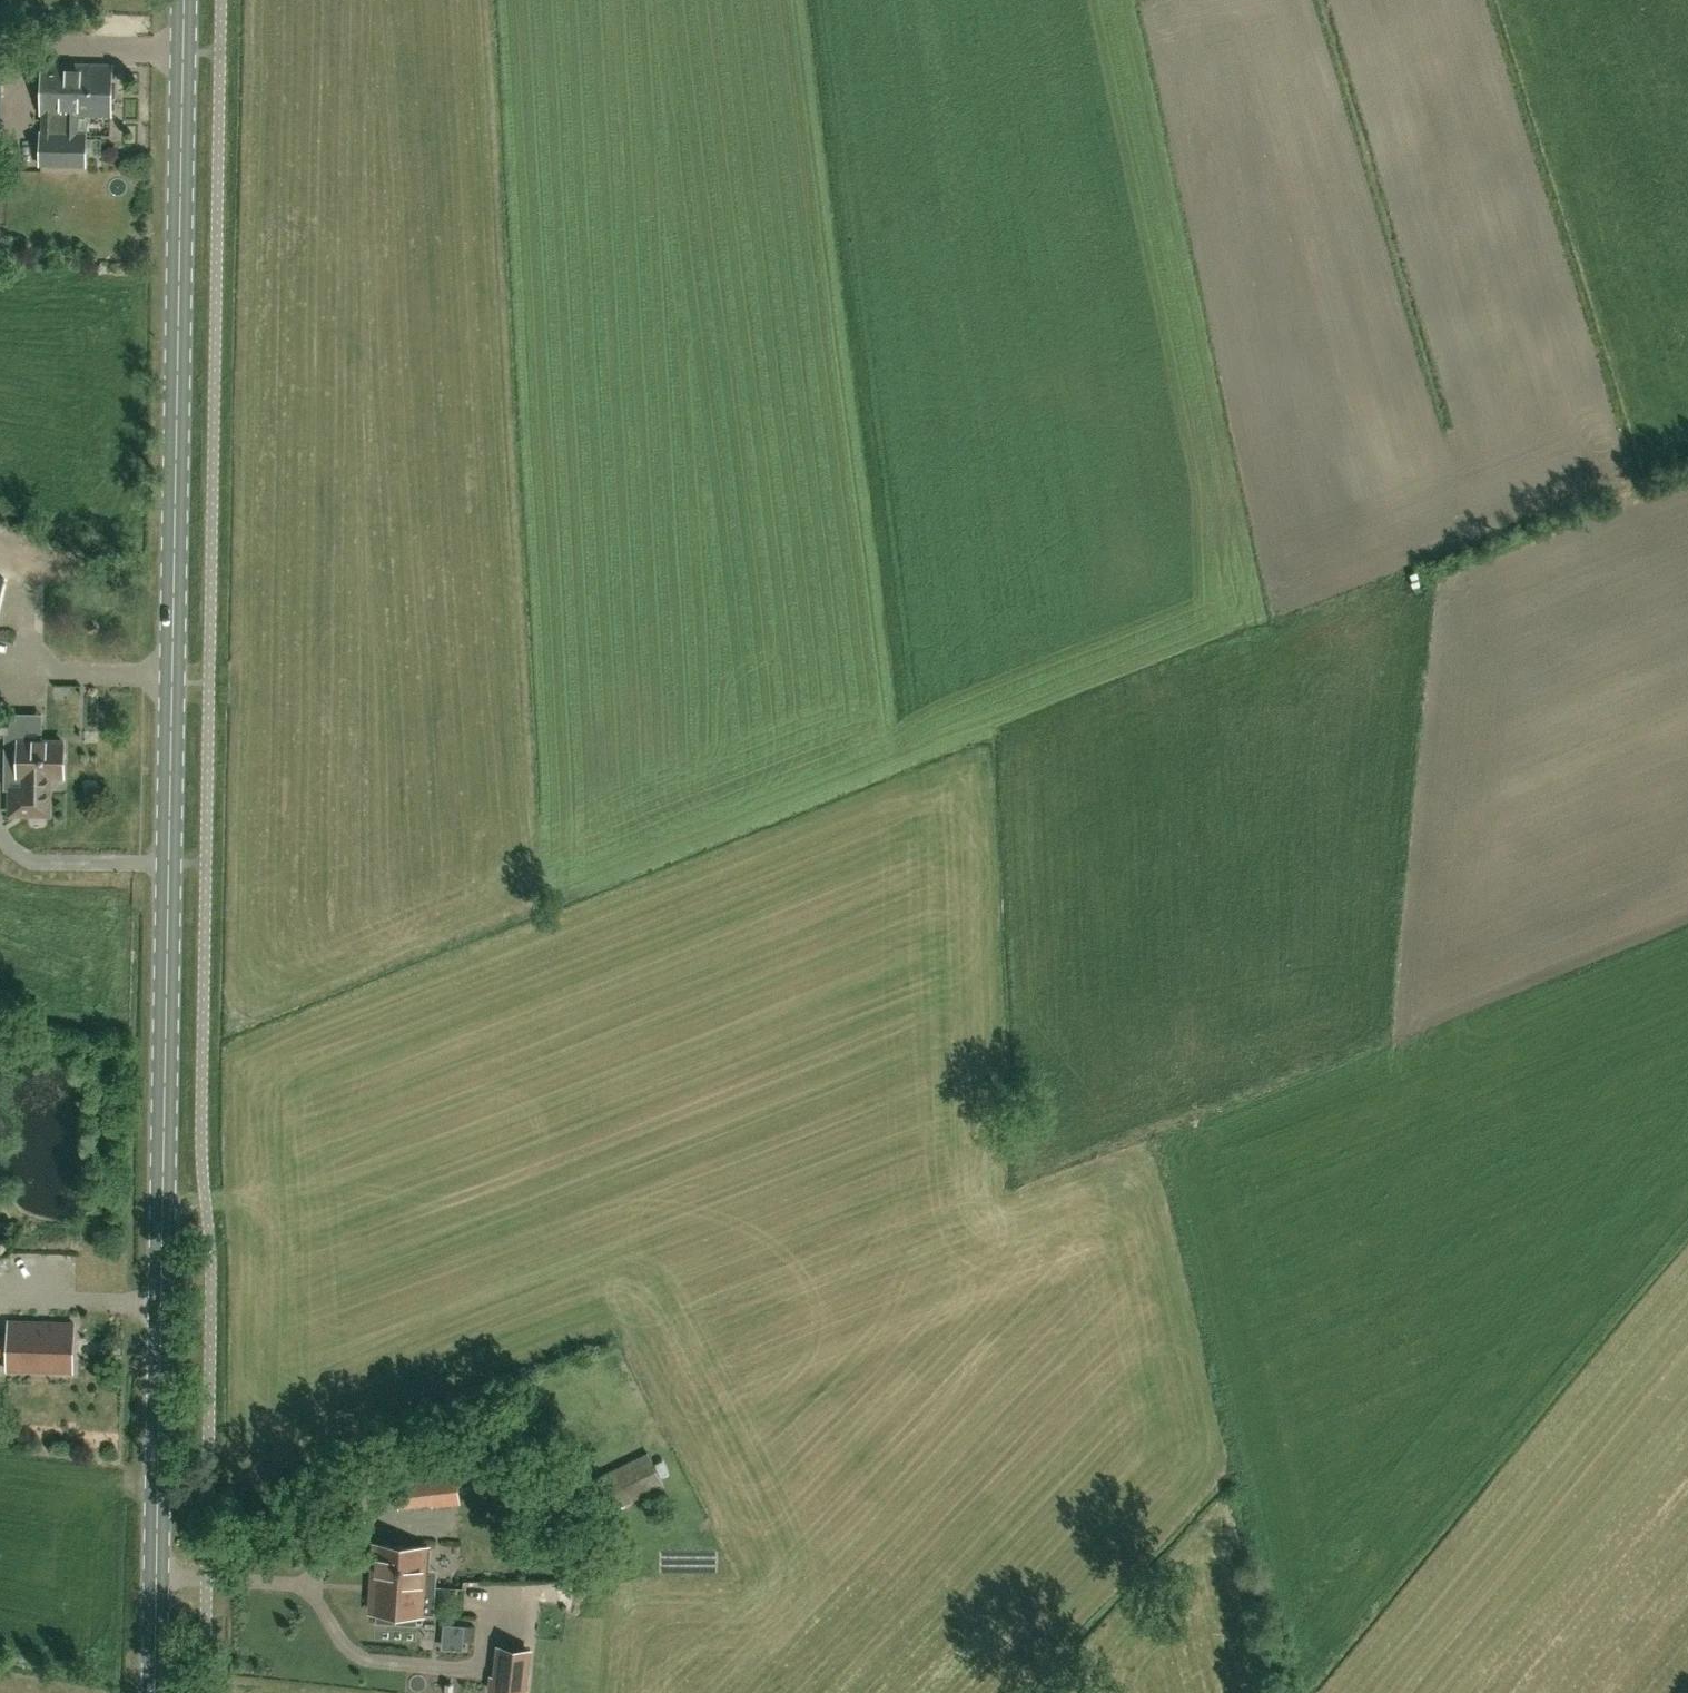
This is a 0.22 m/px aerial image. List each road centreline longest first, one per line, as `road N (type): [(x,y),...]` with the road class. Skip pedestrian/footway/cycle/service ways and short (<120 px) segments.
road 1 (secondary): [(151,1692),(189,0)]

